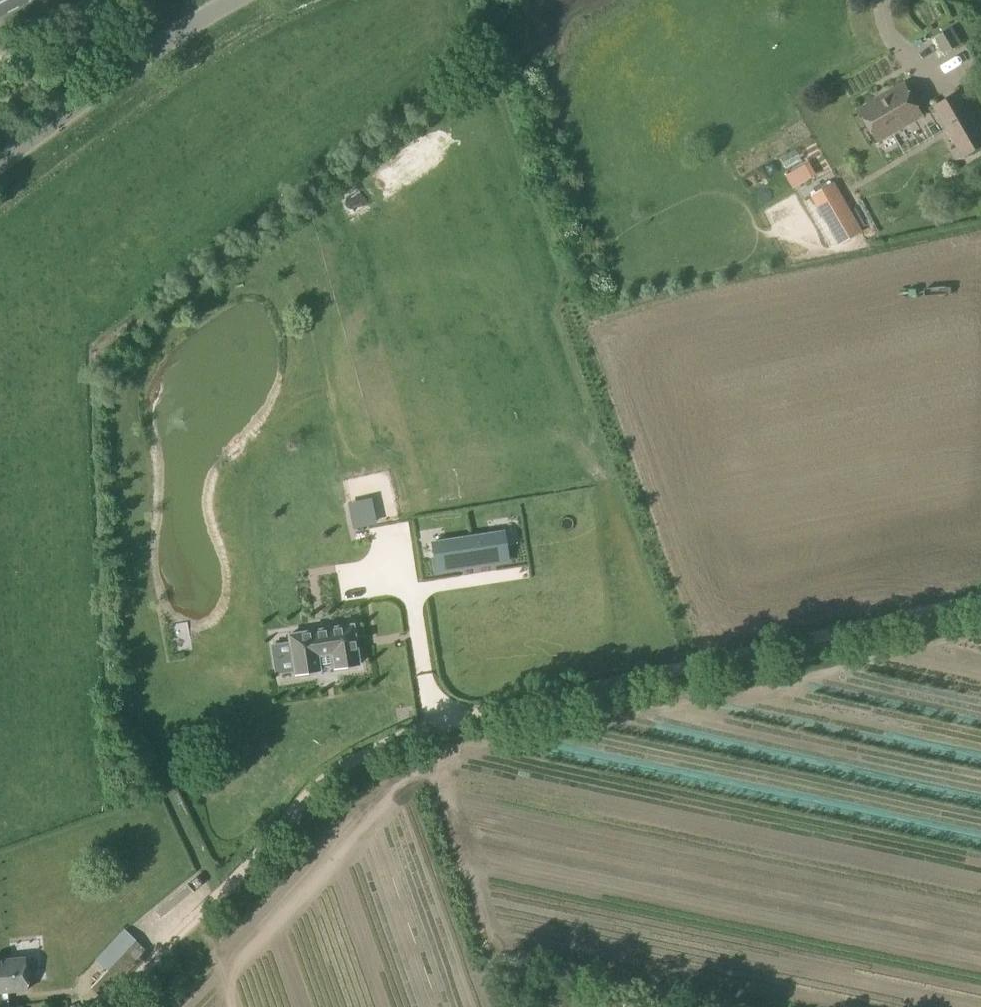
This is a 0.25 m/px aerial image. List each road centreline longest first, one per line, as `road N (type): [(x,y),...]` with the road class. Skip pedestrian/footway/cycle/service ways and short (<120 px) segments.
road 1 (track): [(112,1006),(250,865),(310,789),(357,759),(453,724),(980,602)]
road 2 (unclassified): [(0,163),(174,34),(234,0)]

